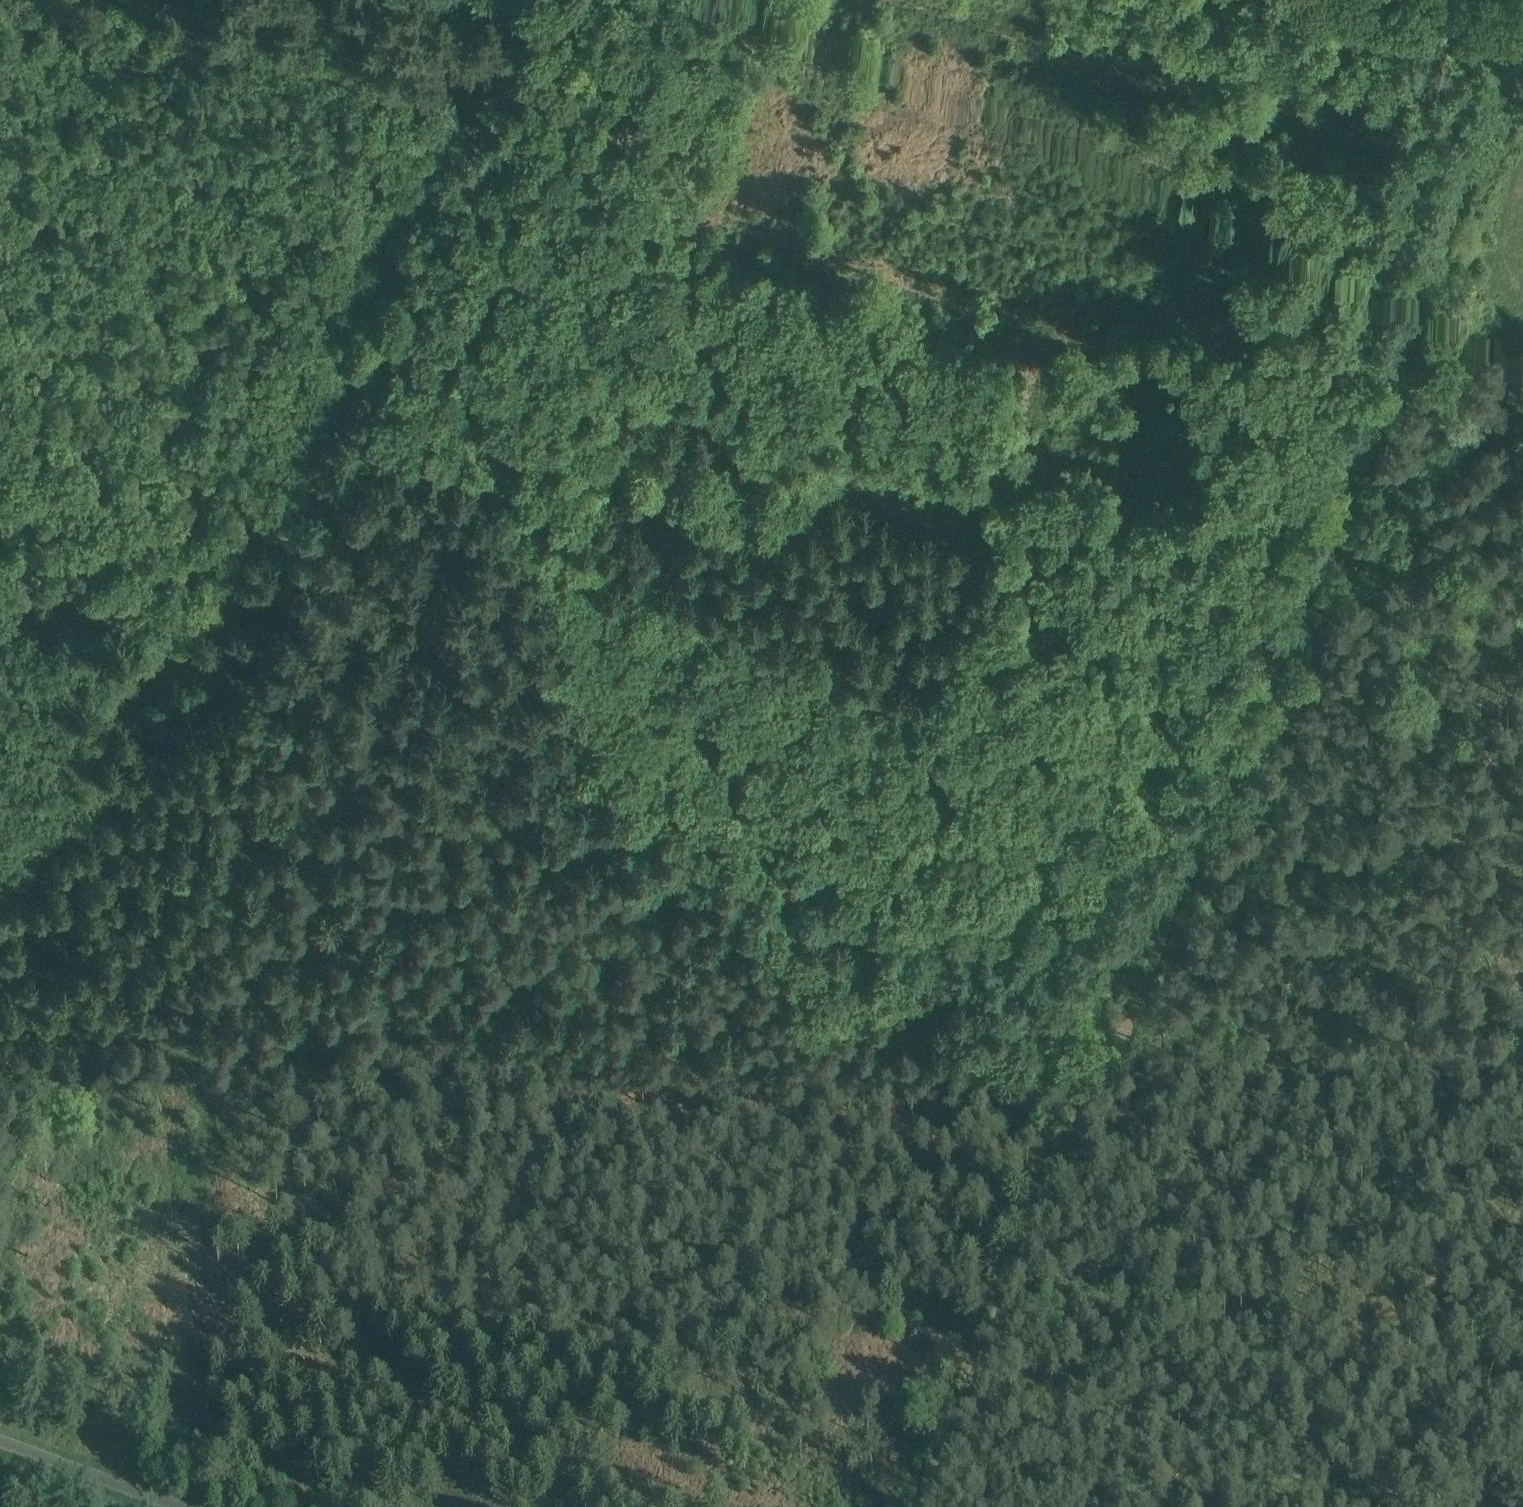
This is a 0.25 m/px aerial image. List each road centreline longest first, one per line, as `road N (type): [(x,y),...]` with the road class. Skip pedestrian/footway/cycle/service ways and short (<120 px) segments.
road 1 (track): [(1511,0),(907,1506)]
road 2 (track): [(1293,0),(1488,58)]
road 3 (track): [(178,1506),(0,1440)]

